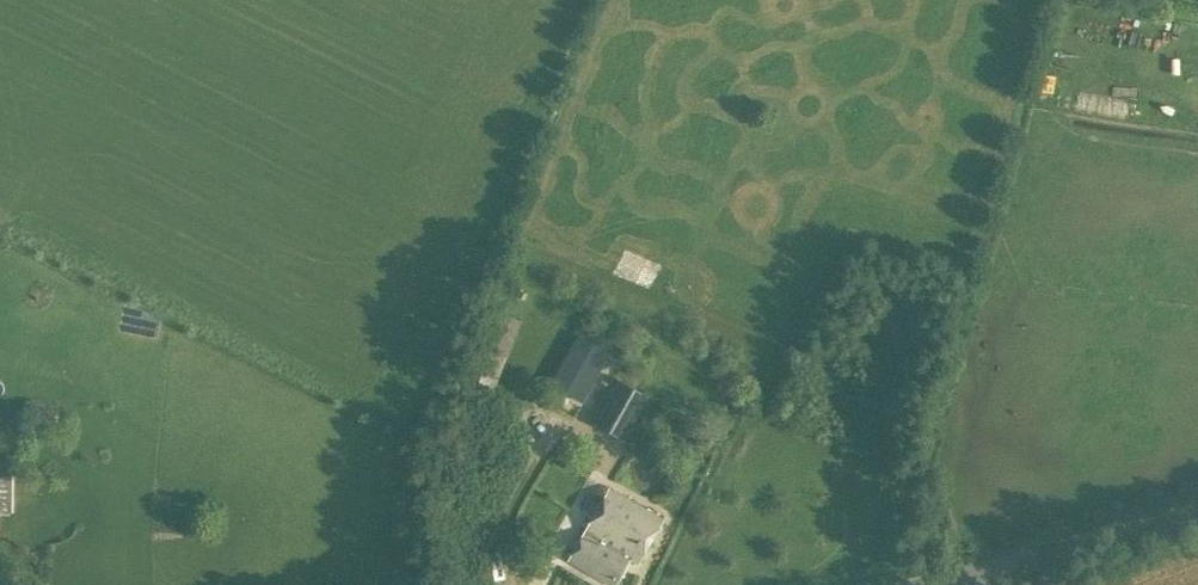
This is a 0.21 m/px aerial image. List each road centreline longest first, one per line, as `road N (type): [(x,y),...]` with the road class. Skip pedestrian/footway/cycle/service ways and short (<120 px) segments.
road 1 (unclassified): [(936,584),(1197,513)]

